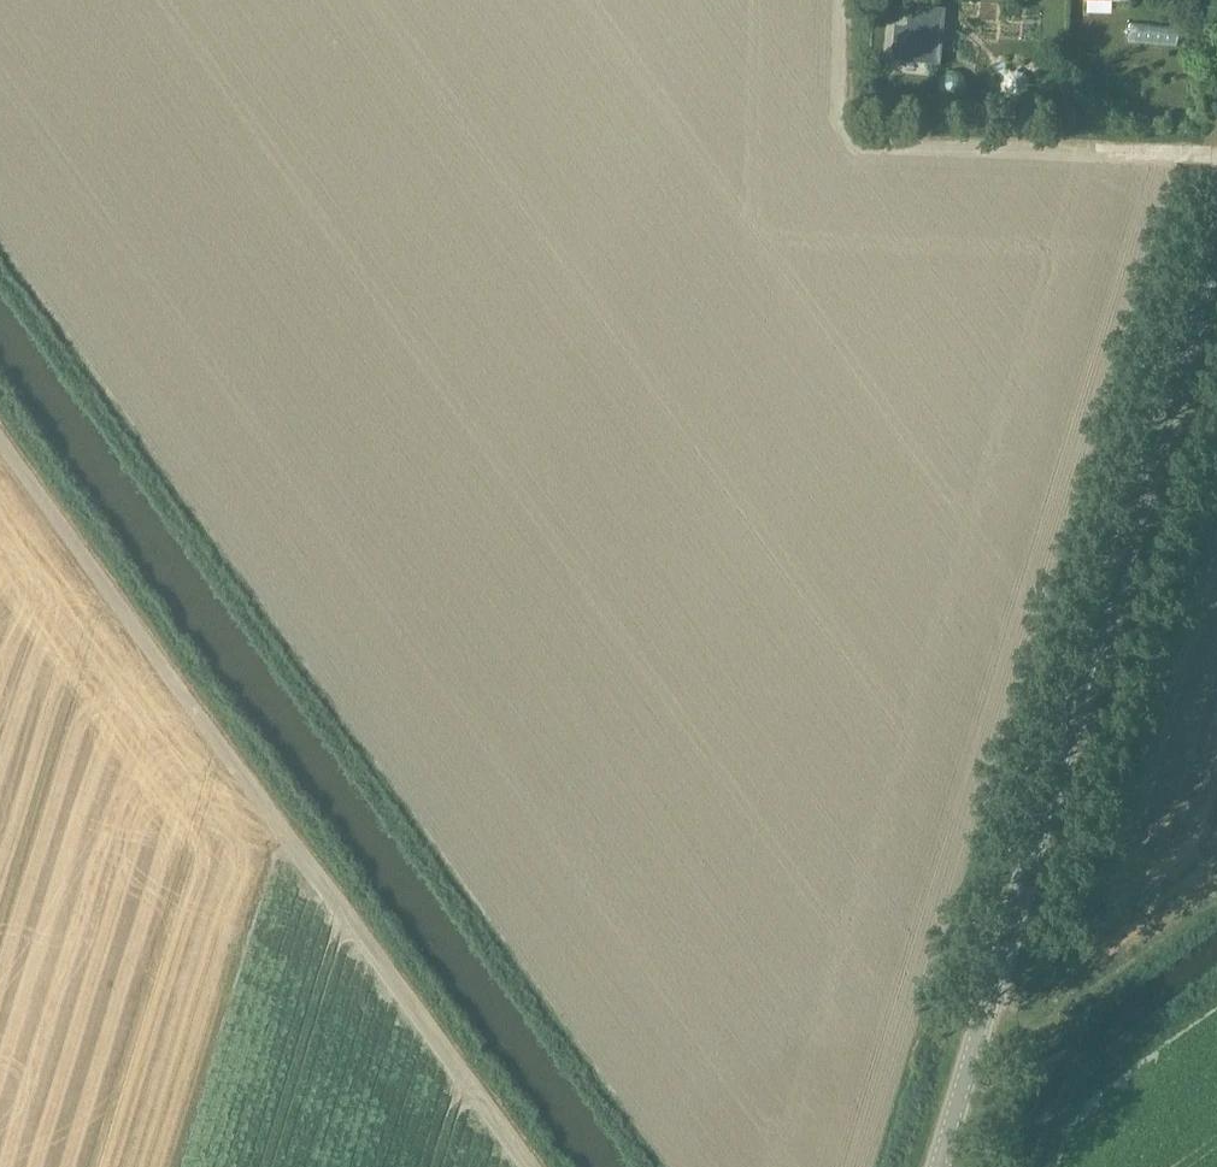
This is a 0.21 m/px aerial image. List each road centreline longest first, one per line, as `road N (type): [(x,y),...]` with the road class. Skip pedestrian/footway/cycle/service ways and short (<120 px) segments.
road 1 (unclassified): [(937,1166),(1216,242)]

